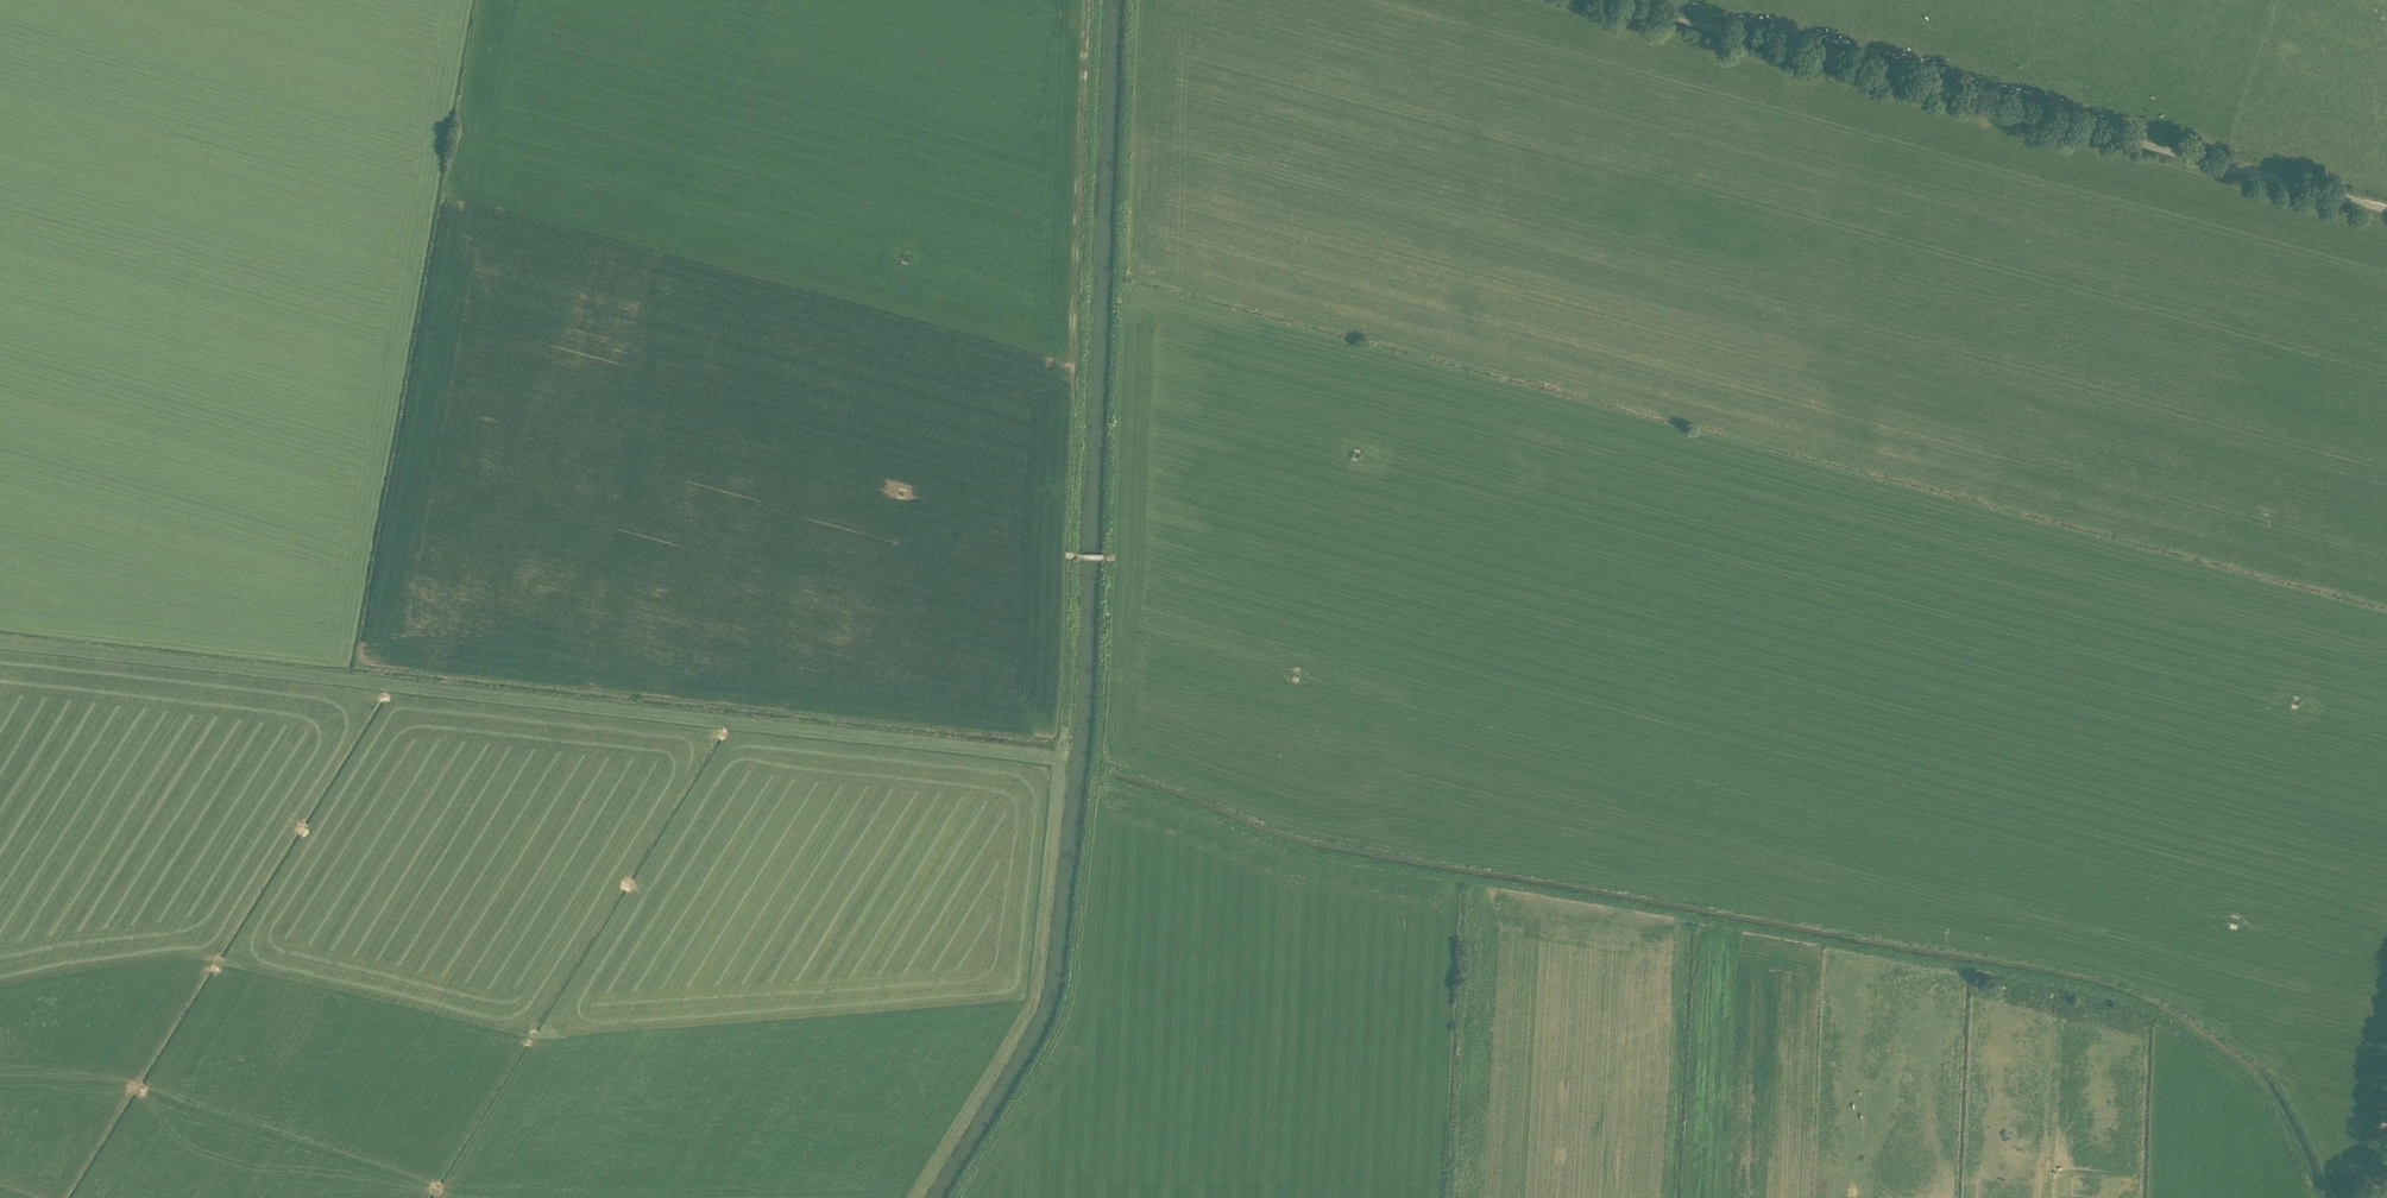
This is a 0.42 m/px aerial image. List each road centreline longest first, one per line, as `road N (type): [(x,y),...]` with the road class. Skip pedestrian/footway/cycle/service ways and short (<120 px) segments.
road 1 (unclassified): [(2386,207),(1613,0)]

